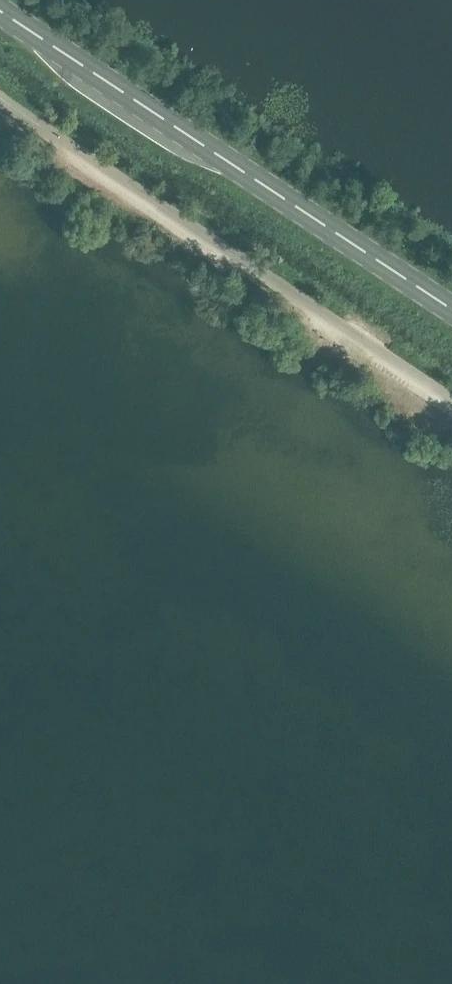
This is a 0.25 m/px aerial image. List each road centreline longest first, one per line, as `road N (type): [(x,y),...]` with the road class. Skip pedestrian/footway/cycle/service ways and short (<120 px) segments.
road 1 (unclassified): [(451,398),(0,99)]
road 2 (primary): [(451,307),(0,9)]

